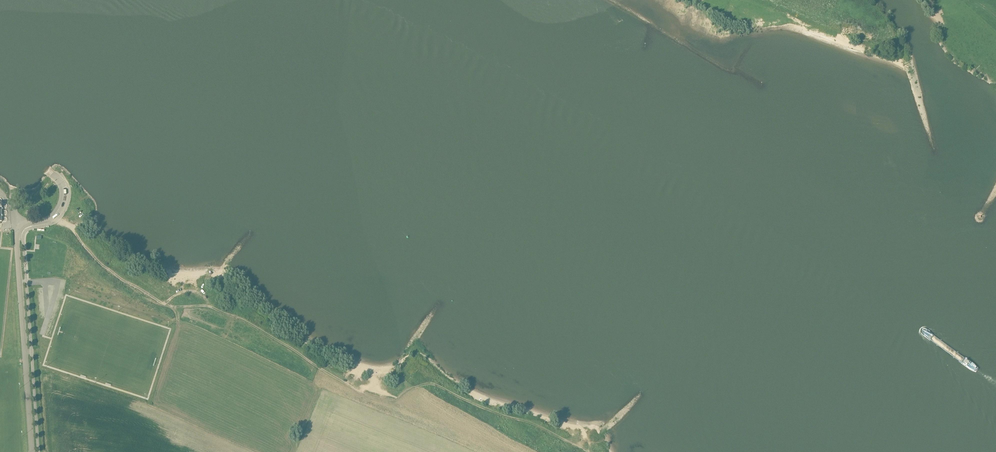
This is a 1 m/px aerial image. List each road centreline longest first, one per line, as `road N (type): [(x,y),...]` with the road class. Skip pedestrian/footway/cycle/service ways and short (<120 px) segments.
road 1 (track): [(587,451),(432,384),(391,402),(375,399),(239,318),(152,302),(103,267),(60,221)]
road 2 (tertiary): [(32,451),(16,237),(21,225),(60,208),(63,188),(49,172)]
road 3 (track): [(503,451),(388,402)]

